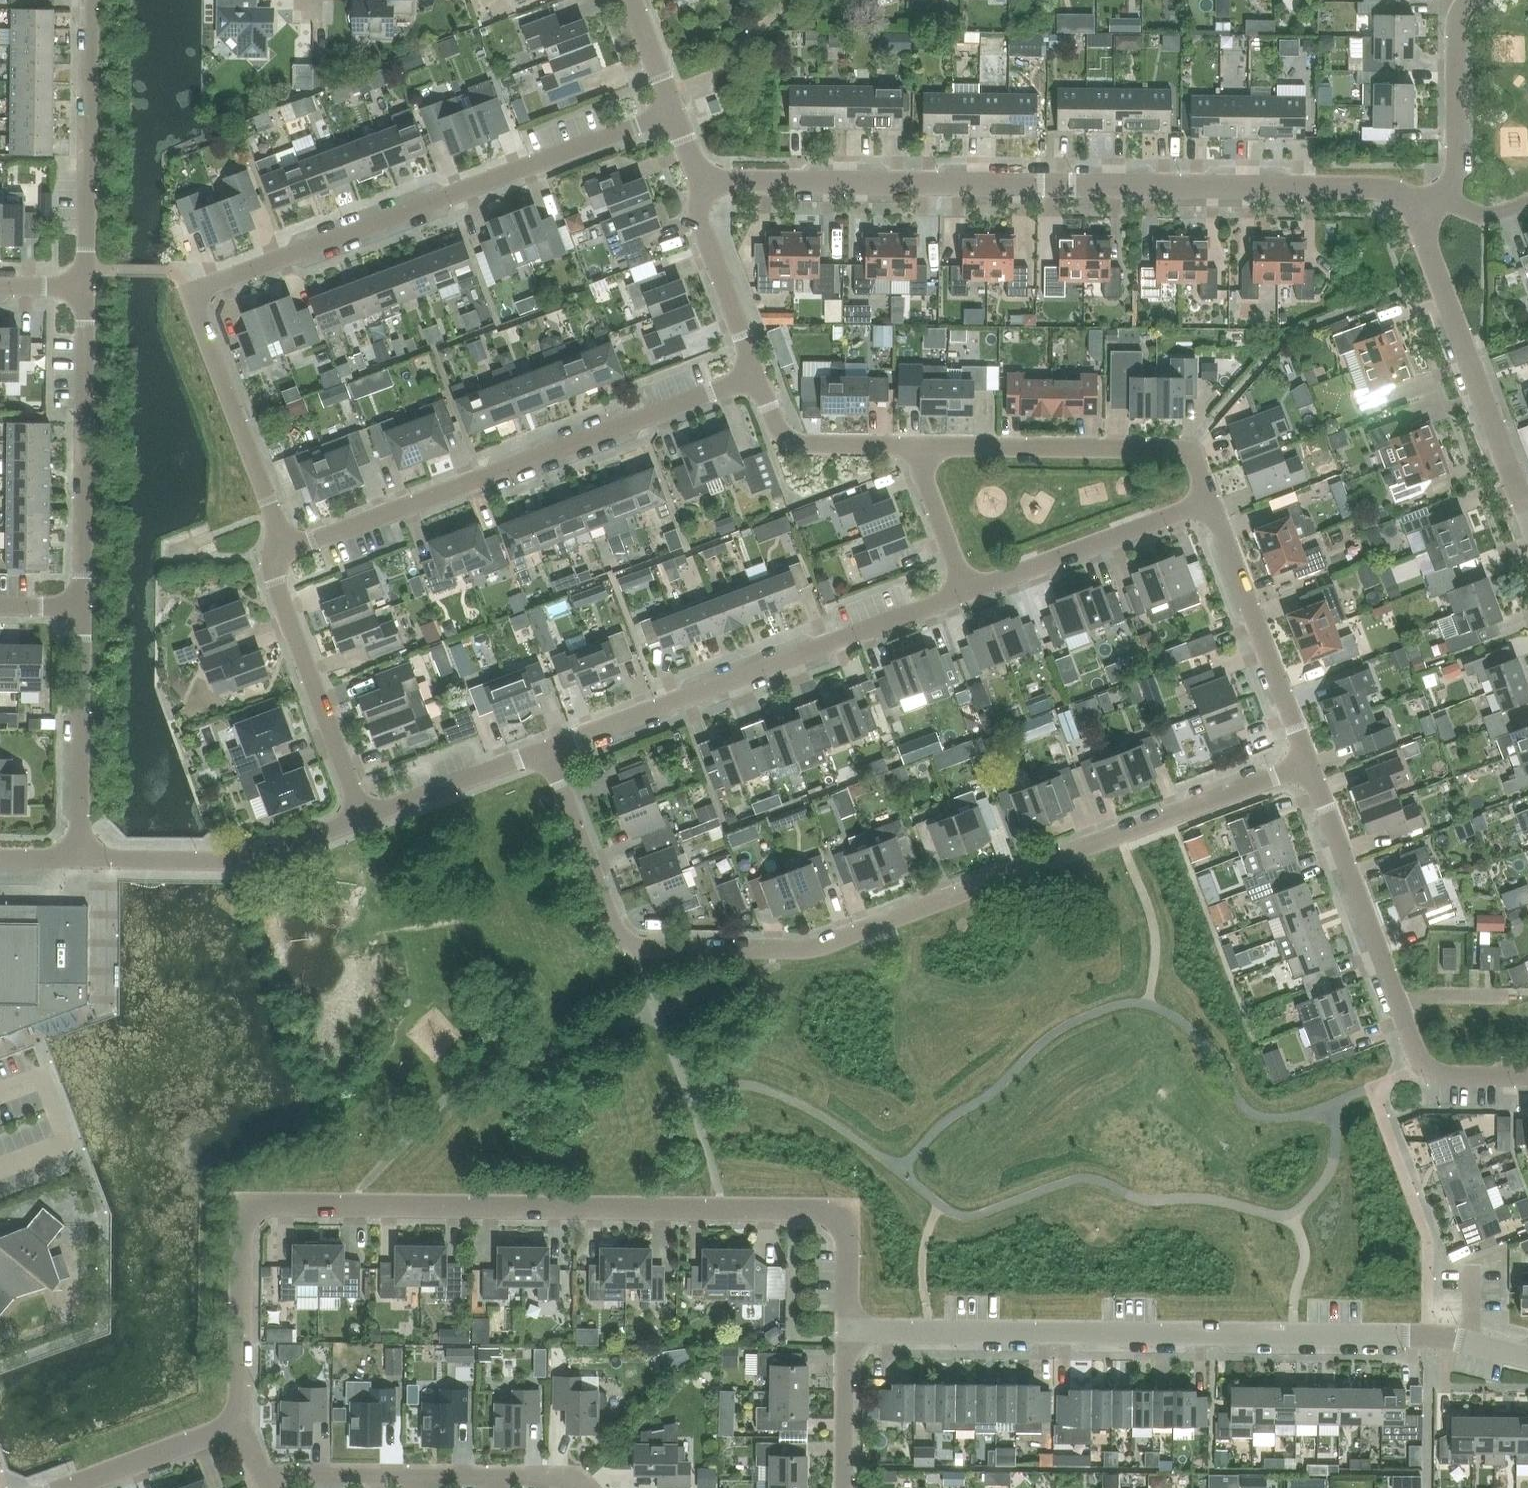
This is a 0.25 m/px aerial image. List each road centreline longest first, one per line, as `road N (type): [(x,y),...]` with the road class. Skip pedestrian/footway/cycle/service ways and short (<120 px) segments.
road 1 (residential): [(232,1423),(240,1396),(241,1204),(848,1209),(848,1332)]
road 2 (residential): [(1270,778),(819,945),(646,948),(615,929),(546,749)]
road 3 (residential): [(286,550),(189,292),(673,111)]
road 4 (residential): [(1416,221),(1403,197),(1380,189),(699,180)]
road 5 (residential): [(1527,1356),(1437,1335),(848,1332)]
road 6 (residential): [(286,550),(757,374)]
road 7 (residential): [(546,749),(966,592)]
road 8 (residential): [(580,1487),(569,1476),(261,1479)]
road 9 (residential): [(82,607),(86,287)]
road 10 (residential): [(1210,501),(1183,450),(923,446)]
road 11 (residential): [(1527,518),(1416,221)]
road 12 (residential): [(79,858),(244,859),(363,817)]
road 13 (residential): [(86,287),(89,0)]
road 14 (residential): [(363,817),(273,576),(286,550)]
road 15 (residential): [(1308,763),(1210,501)]
road 16 (residential): [(966,592),(1210,501)]
road 17 (residential): [(1399,1006),(1308,763)]
road 18 (residential): [(79,858),(82,607)]
road 19 (residential): [(923,446),(794,442),(777,428),(757,374)]
road 20 (residential): [(757,374),(699,219),(699,180)]
road 21 (residential): [(1440,197),(1454,171),(1456,27),(1470,0)]
road 22 (residential): [(363,817),(546,749)]
road 23 (residential): [(66,1487),(232,1423)]
road 24 (residential): [(1527,1076),(1432,1070),(1399,1006)]
road 25 (residential): [(844,1487),(848,1332)]
road 26 (residential): [(966,592),(924,478),(923,446)]

